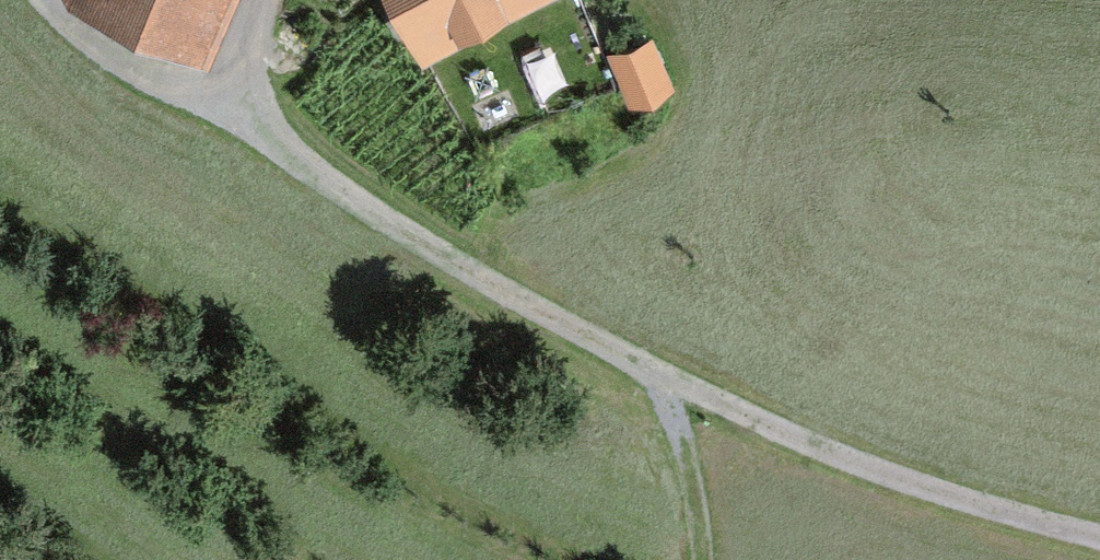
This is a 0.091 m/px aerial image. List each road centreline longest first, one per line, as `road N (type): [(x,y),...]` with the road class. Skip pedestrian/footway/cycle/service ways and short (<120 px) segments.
road 1 (track): [(6,0),(75,72),(186,128),(671,423)]
road 2 (track): [(671,423),(1099,553)]
road 3 (track): [(254,0),(186,128)]
road 4 (track): [(711,559),(671,423)]

